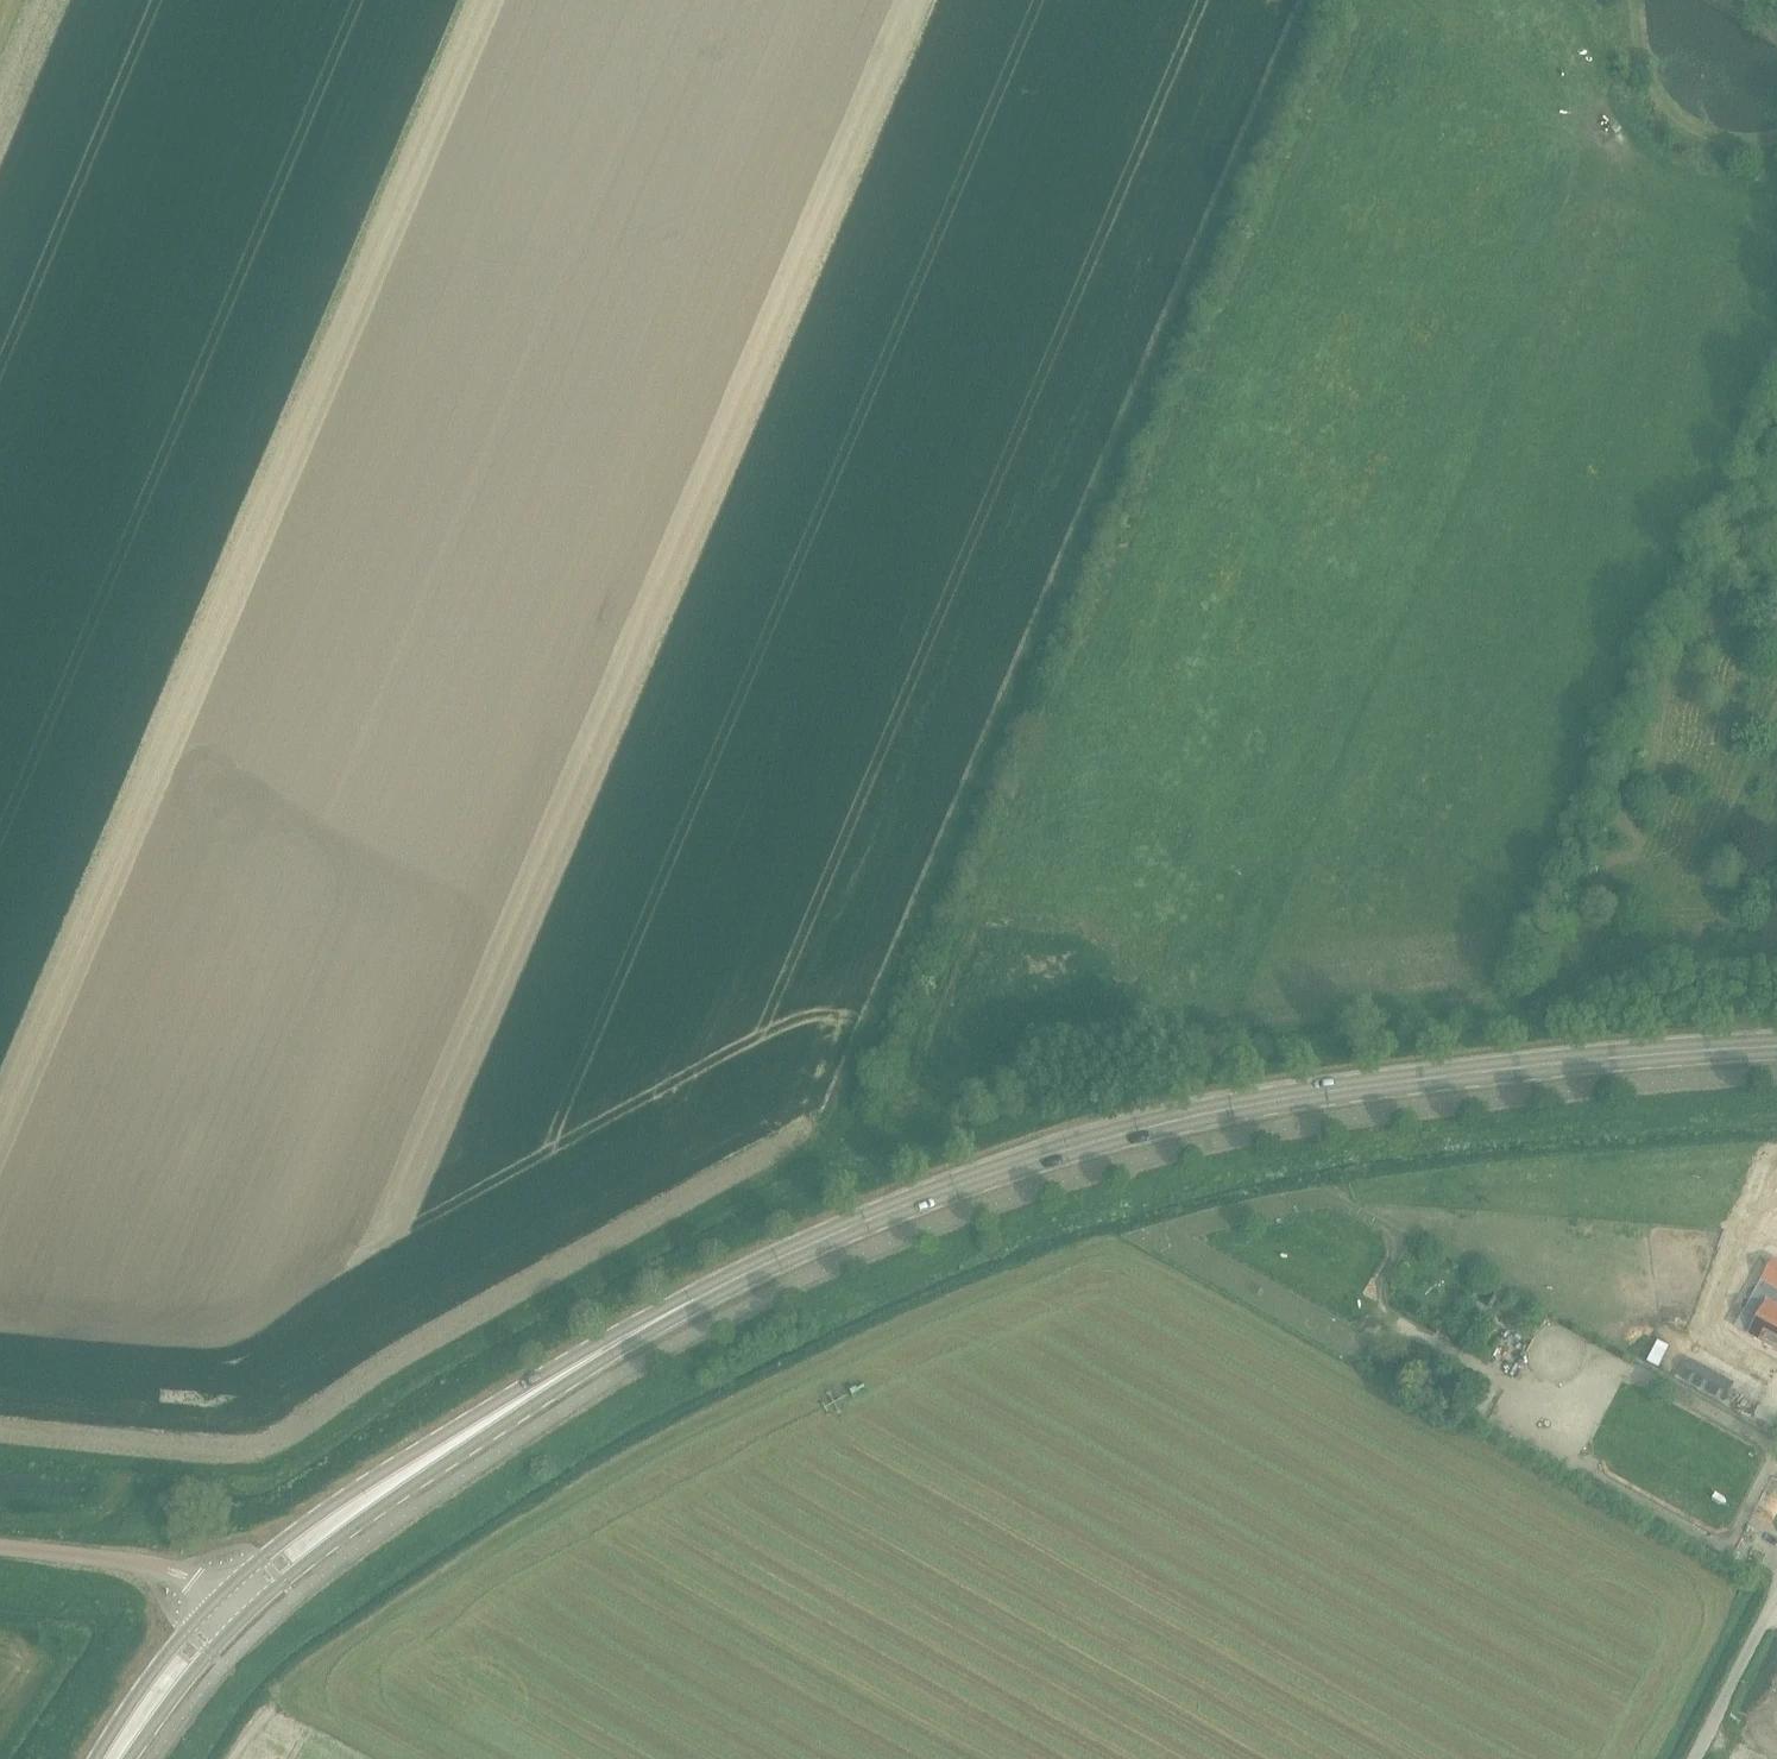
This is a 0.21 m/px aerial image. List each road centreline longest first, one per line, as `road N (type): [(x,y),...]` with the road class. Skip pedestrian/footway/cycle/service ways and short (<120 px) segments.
road 1 (secondary): [(602,1350),(865,1221),(1125,1132),(1267,1100),(1418,1080),(1776,1046)]
road 2 (secondary): [(602,1350),(384,1471),(219,1595)]
road 3 (secondary): [(244,1616),(335,1540),(602,1350)]
road 4 (secondary): [(219,1595),(129,1705),(95,1758)]
road 5 (secondary): [(128,1758),(244,1616)]
road 6 (unclassified): [(1700,1758),(1776,1604)]
road 7 (unclassified): [(0,1547),(169,1569)]

